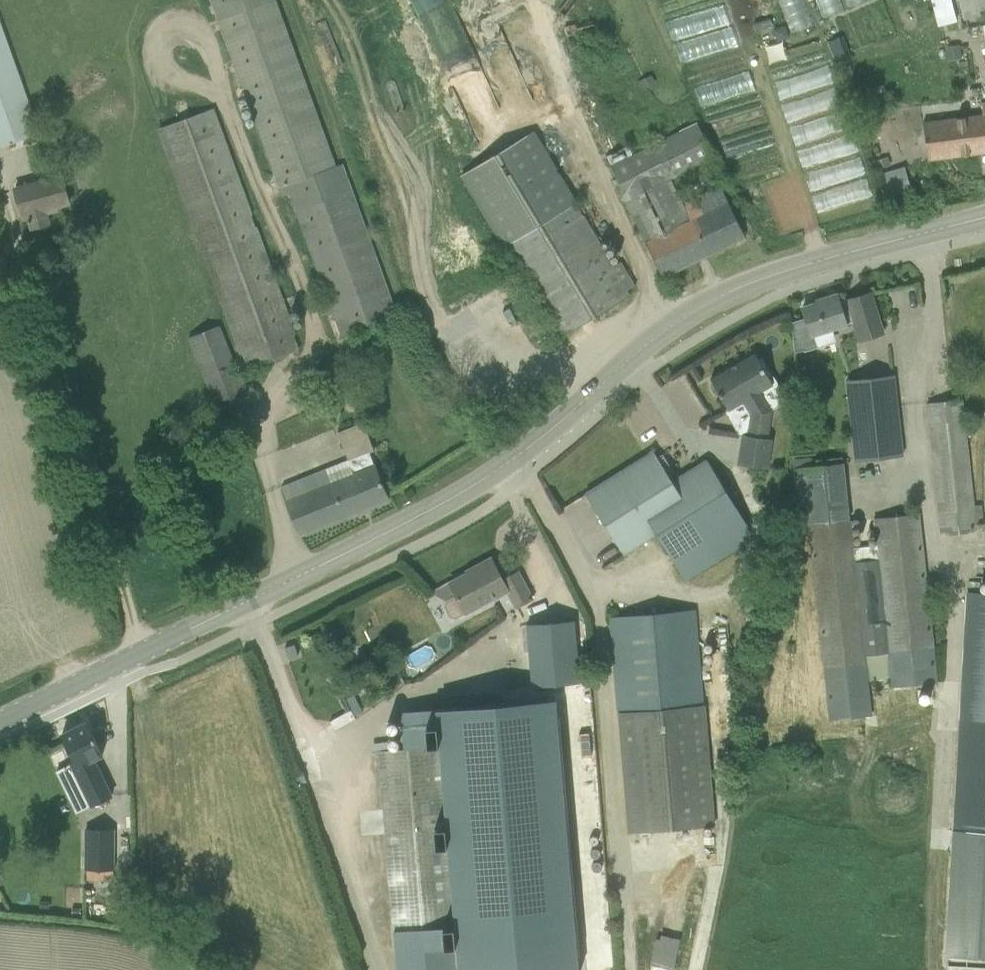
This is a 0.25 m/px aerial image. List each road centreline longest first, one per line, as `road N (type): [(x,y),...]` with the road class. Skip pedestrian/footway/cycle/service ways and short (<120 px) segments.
road 1 (secondary): [(0,721),(454,497),(537,439),(649,341),(726,293),(984,217)]

